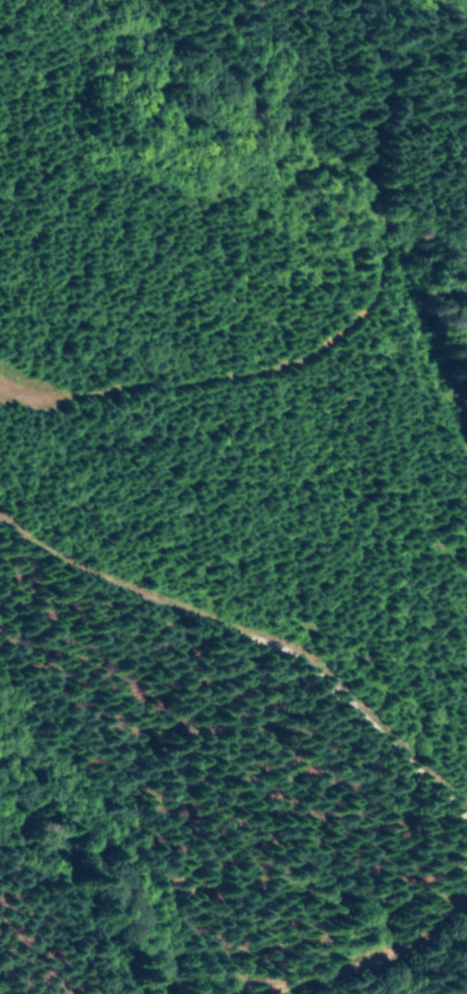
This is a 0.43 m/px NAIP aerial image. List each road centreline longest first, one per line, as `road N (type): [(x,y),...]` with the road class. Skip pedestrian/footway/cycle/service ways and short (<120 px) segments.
road 1 (residential): [(466,812),(393,761),(276,643),(105,619),(0,564)]
road 2 (residential): [(277,993),(347,952),(466,902)]

